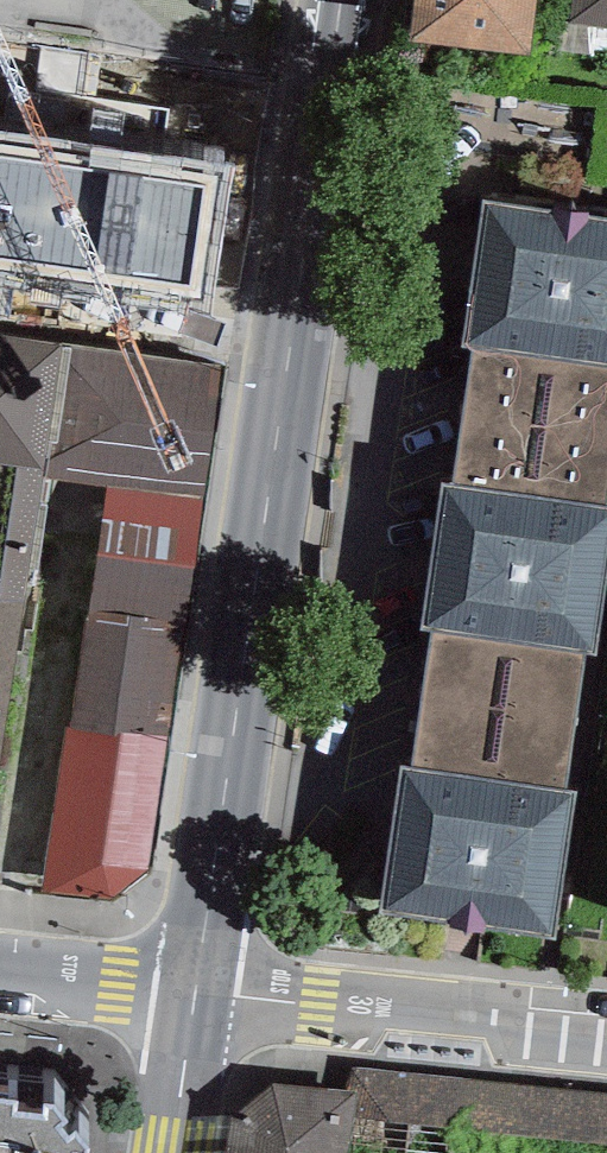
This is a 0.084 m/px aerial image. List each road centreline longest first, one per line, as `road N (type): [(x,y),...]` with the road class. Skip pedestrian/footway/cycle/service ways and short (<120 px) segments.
road 1 (secondary): [(198,994),(340,0)]
road 2 (residential): [(198,994),(606,1033)]
road 3 (residential): [(0,976),(198,994)]
road 4 (secondary): [(173,1152),(198,994)]

